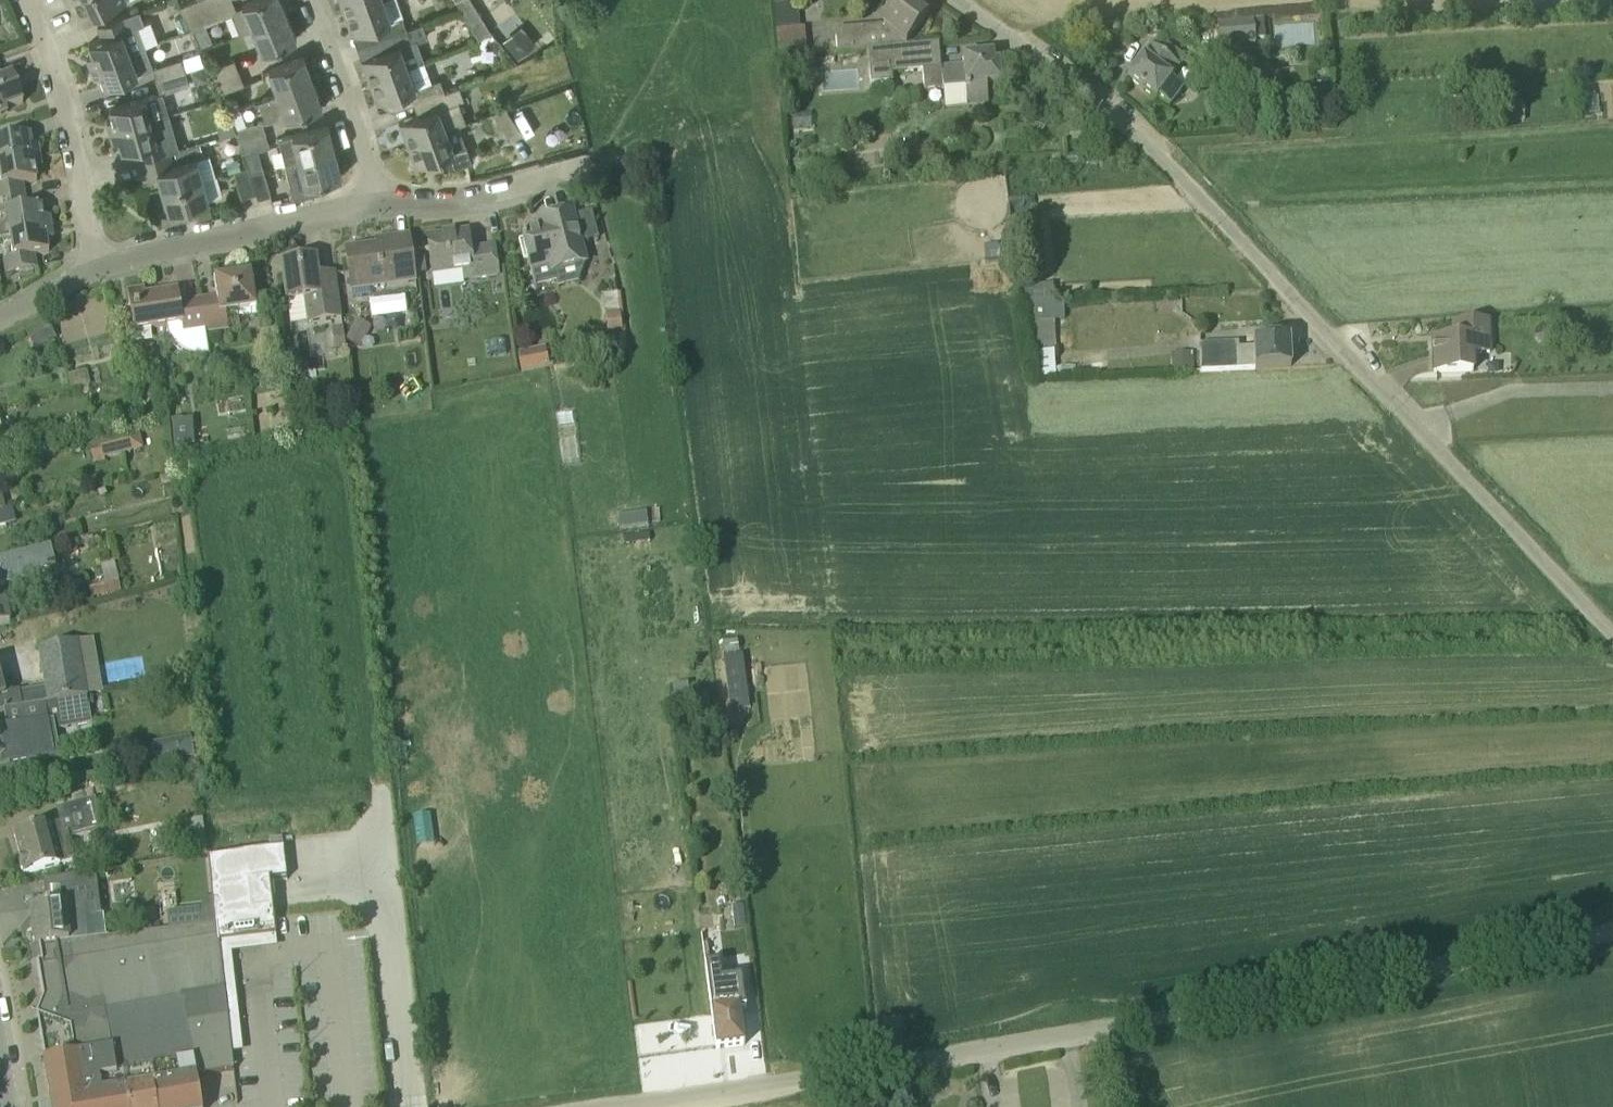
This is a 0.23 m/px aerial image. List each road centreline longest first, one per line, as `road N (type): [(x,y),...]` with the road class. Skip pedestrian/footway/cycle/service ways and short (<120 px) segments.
road 1 (unclassified): [(1612,932),(643,1106)]
road 2 (unclassified): [(1612,638),(1119,124),(952,0)]
road 3 (residential): [(93,272),(378,206)]
road 4 (residential): [(93,272),(80,176),(48,53),(24,0)]
road 5 (residential): [(378,206),(369,156),(310,0)]
road 6 (residential): [(378,206),(470,198),(588,166)]

